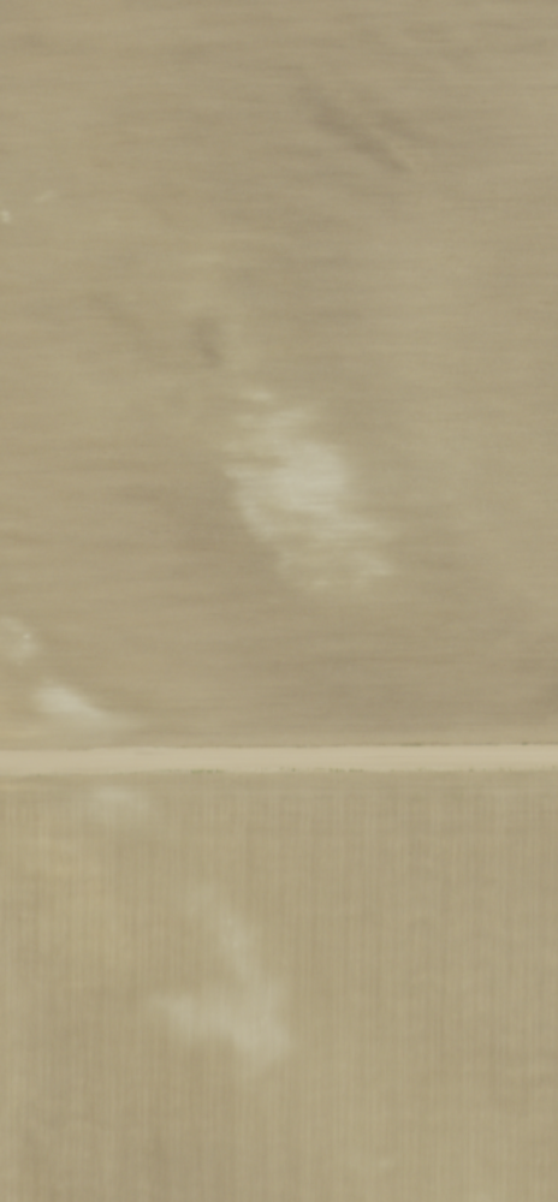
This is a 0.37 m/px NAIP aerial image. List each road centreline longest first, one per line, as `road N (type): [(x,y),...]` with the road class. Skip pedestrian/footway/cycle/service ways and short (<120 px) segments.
road 1 (tertiary): [(0,756),(557,752)]

